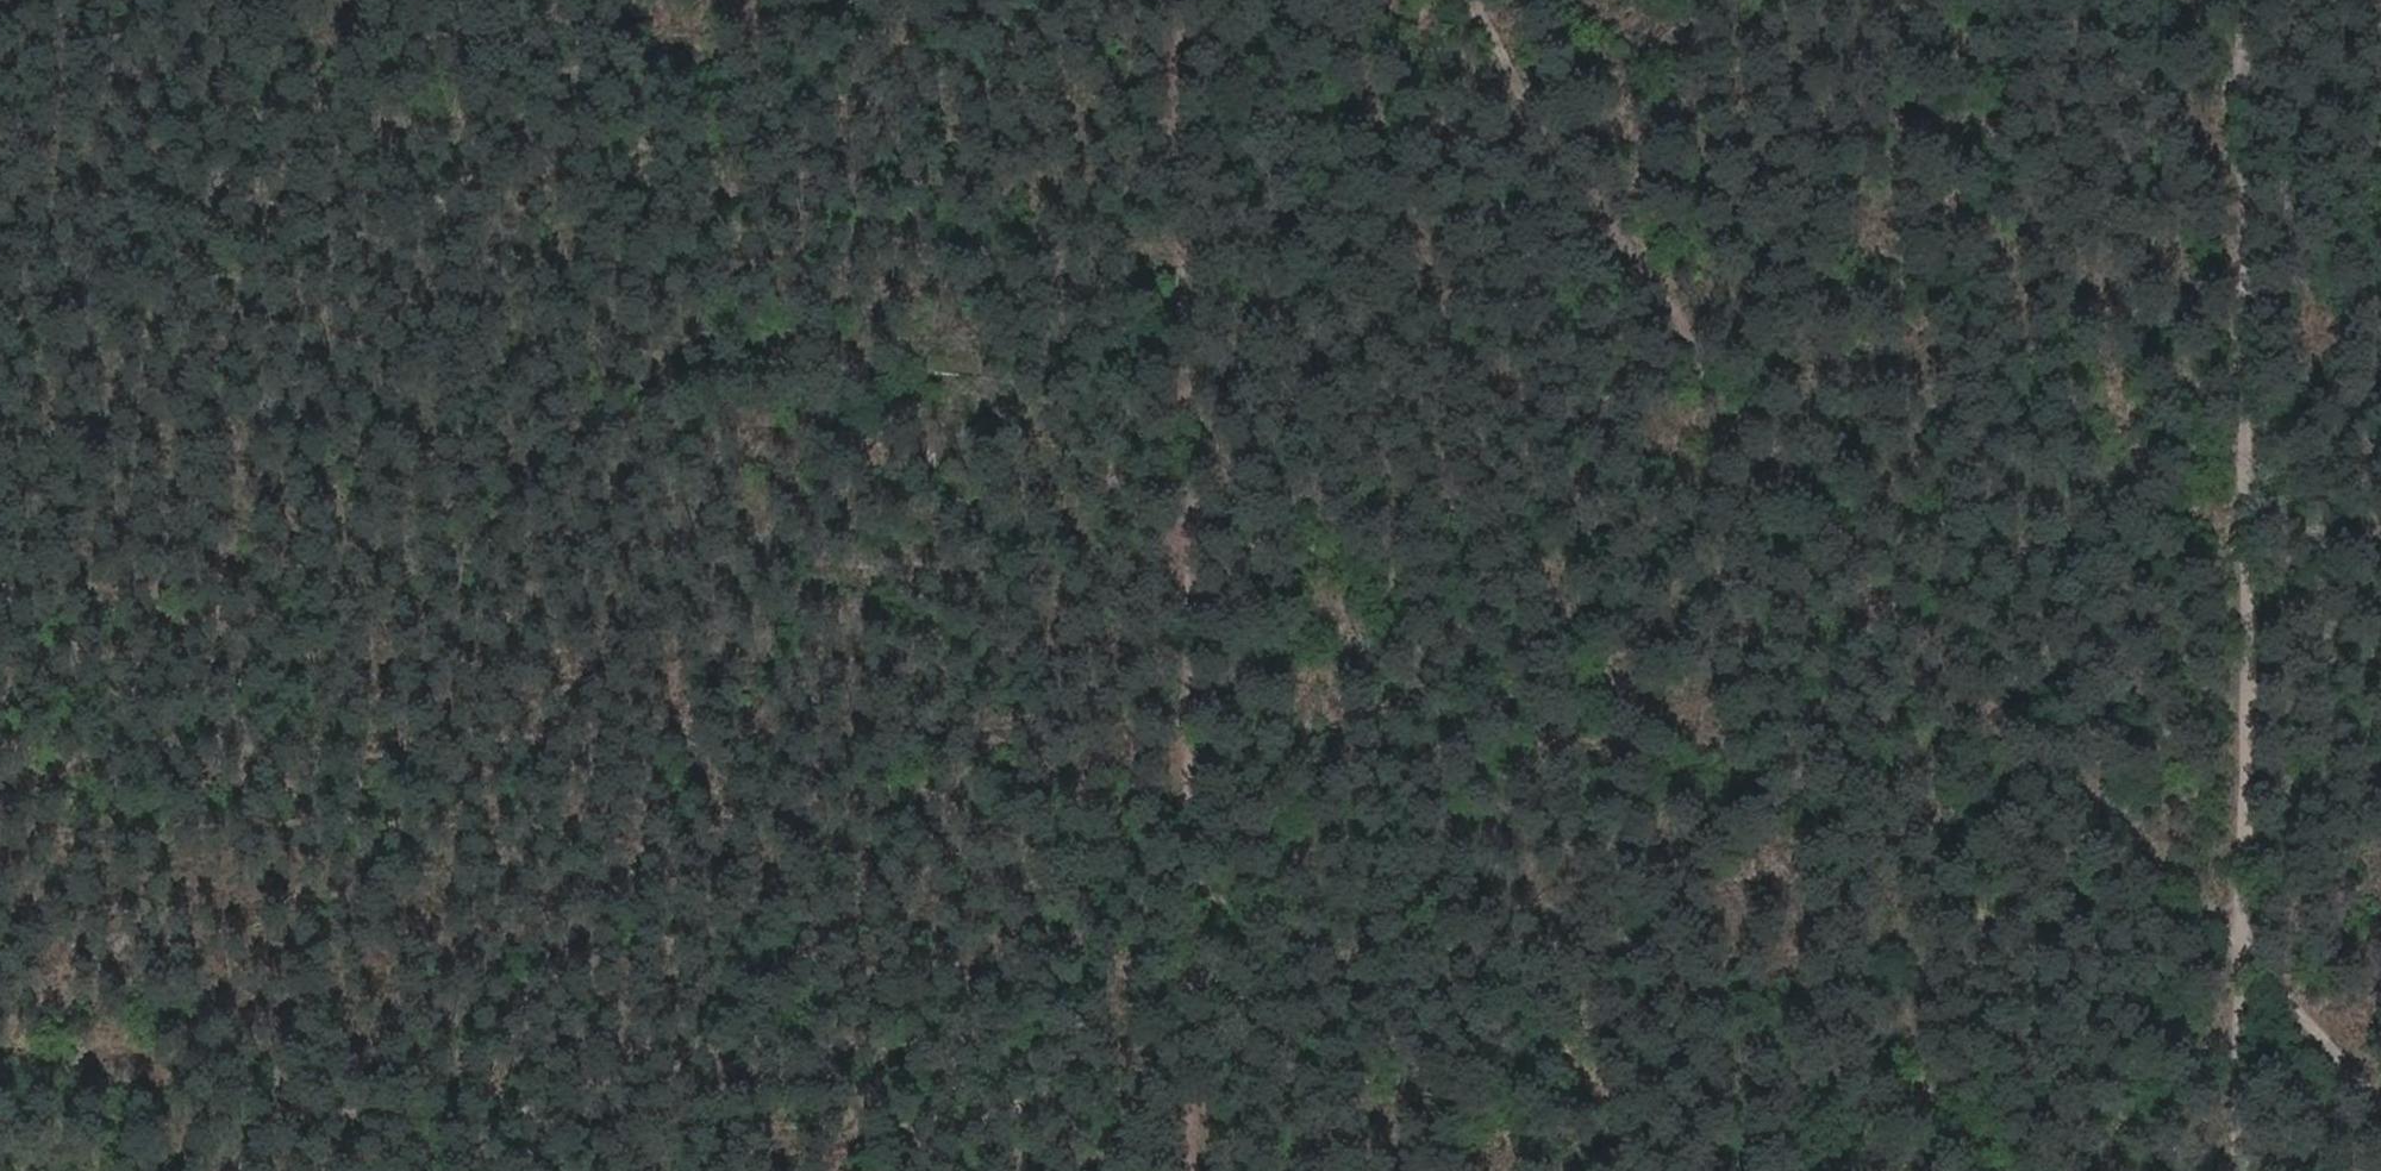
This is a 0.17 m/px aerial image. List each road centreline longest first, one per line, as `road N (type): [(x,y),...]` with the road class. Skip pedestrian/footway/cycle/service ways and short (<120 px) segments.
road 1 (track): [(1472,0),(1883,604),(2380,1095)]
road 2 (track): [(1191,0),(1200,1170)]
road 3 (track): [(2271,1170),(2264,0)]

